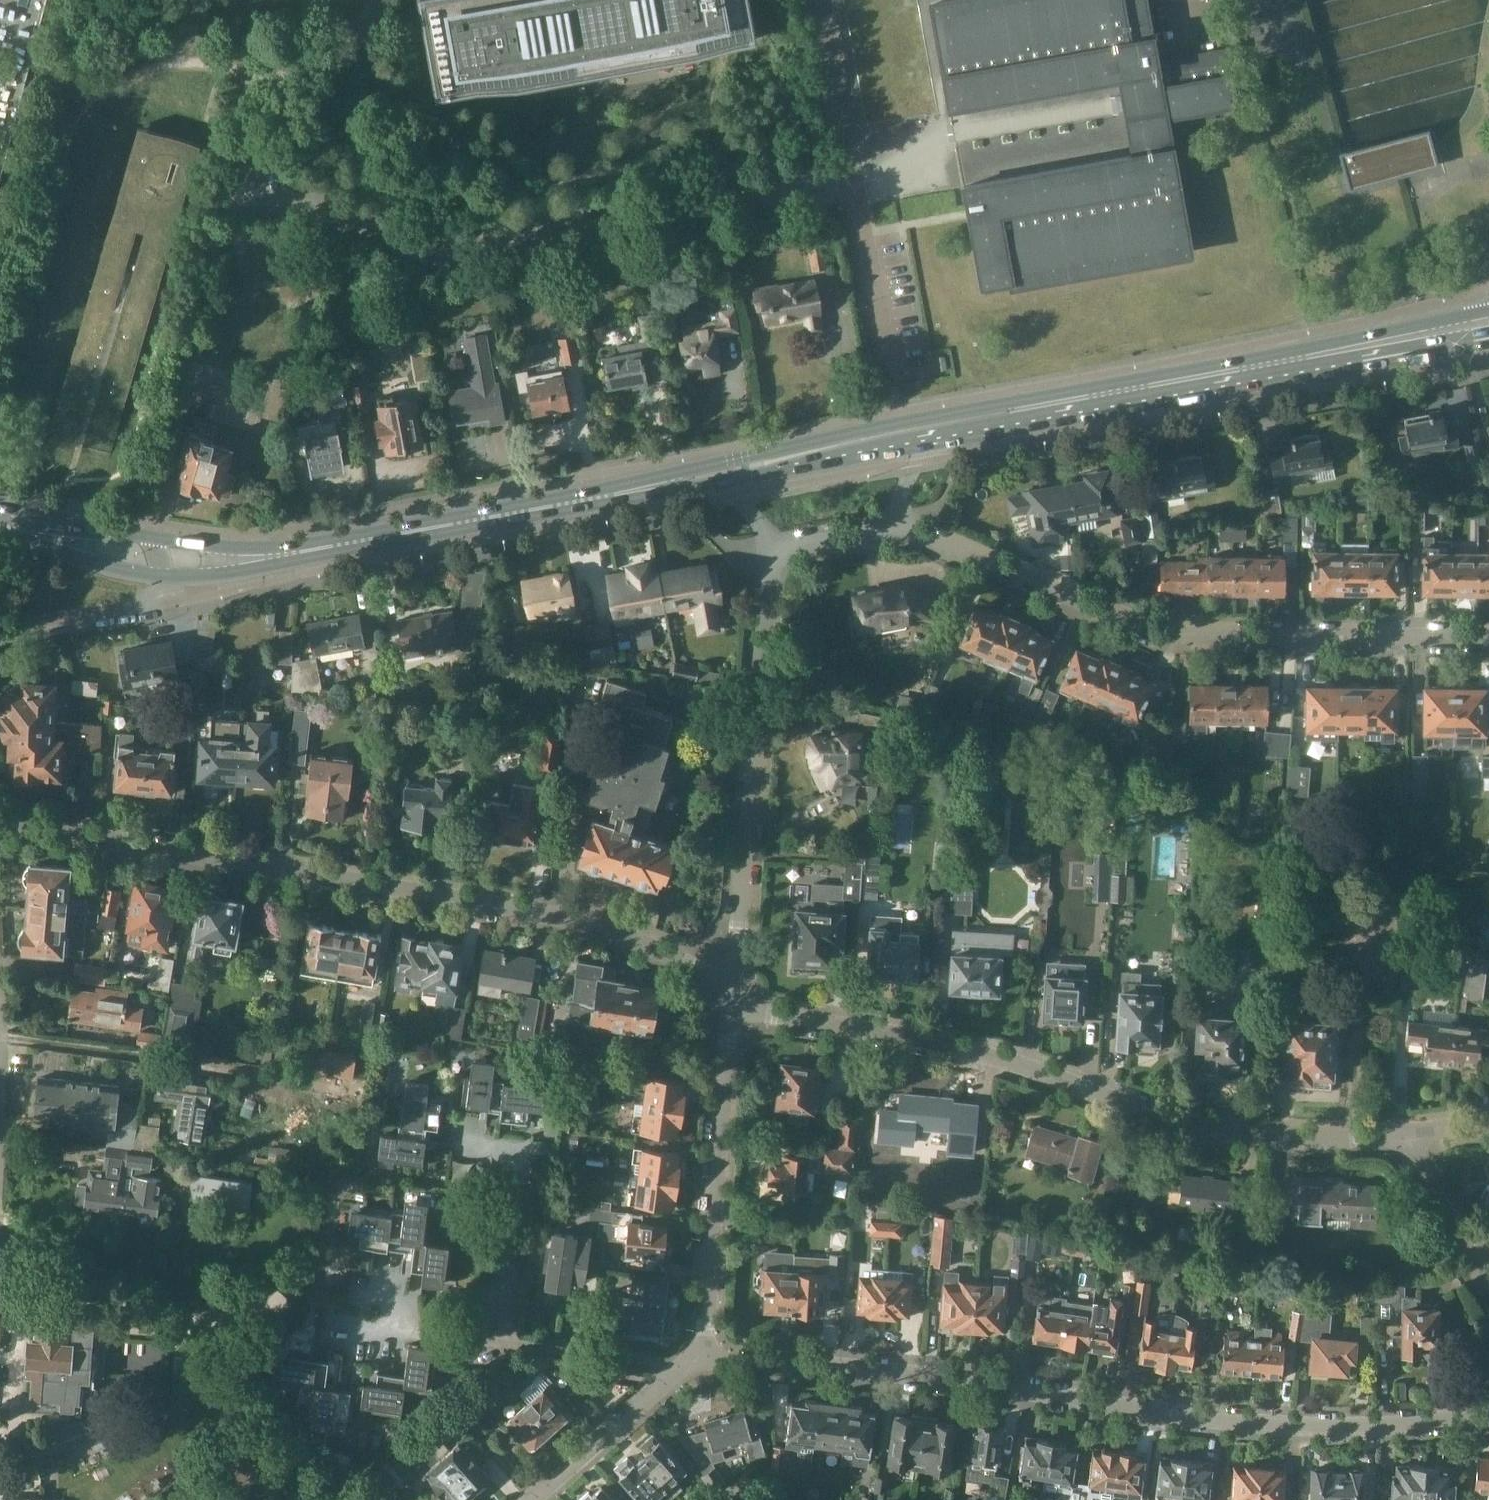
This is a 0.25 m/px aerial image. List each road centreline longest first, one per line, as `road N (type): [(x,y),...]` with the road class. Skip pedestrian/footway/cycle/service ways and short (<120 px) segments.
road 1 (residential): [(1488,1413),(1375,1426),(1228,1421),(910,1375),(690,1358)]
road 2 (residential): [(0,822),(574,918),(700,966),(732,1005)]
road 3 (residential): [(732,1005),(976,1053),(1183,1122),(1283,1138),(1389,1136)]
road 4 (primary): [(159,551),(232,563),(733,469)]
road 5 (residential): [(1488,637),(1157,632),(932,535)]
road 6 (primary): [(921,428),(1415,337)]
road 7 (residential): [(732,1005),(768,554)]
road 8 (residential): [(690,1358),(704,1346),(732,1005)]
road 9 (residential): [(0,629),(140,605),(162,588),(159,551)]
road 10 (residential): [(682,1366),(532,1499)]
road 11 (primary): [(733,469),(921,428)]
road 12 (unclassified): [(819,0),(854,181)]
road 13 (residential): [(1488,1284),(1389,1136)]
road 14 (primary): [(0,518),(159,551)]
road 15 (residential): [(768,554),(891,529)]

